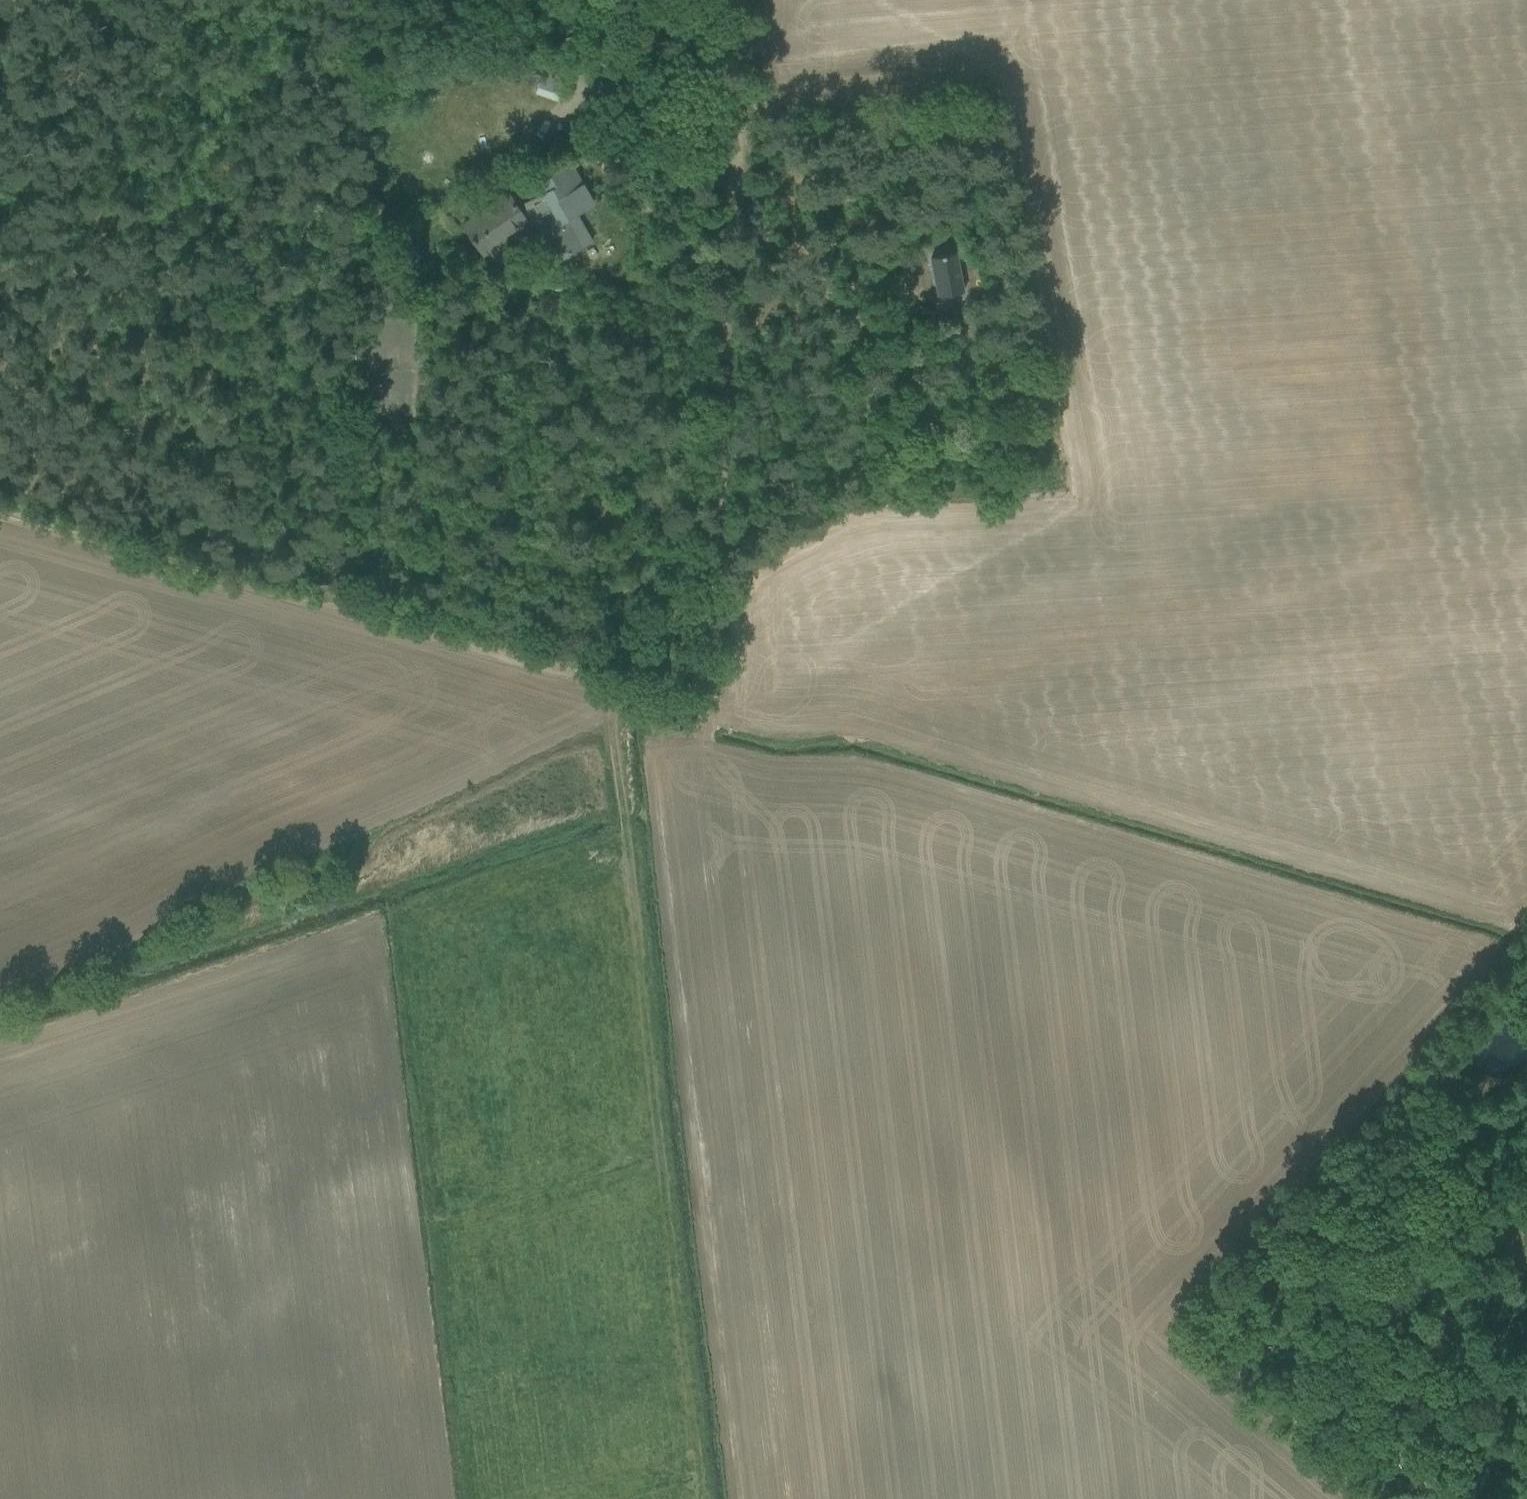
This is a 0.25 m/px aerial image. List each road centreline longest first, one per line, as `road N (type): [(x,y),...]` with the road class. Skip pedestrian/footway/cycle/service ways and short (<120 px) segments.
road 1 (track): [(692,703),(704,690),(712,583),(737,0)]

